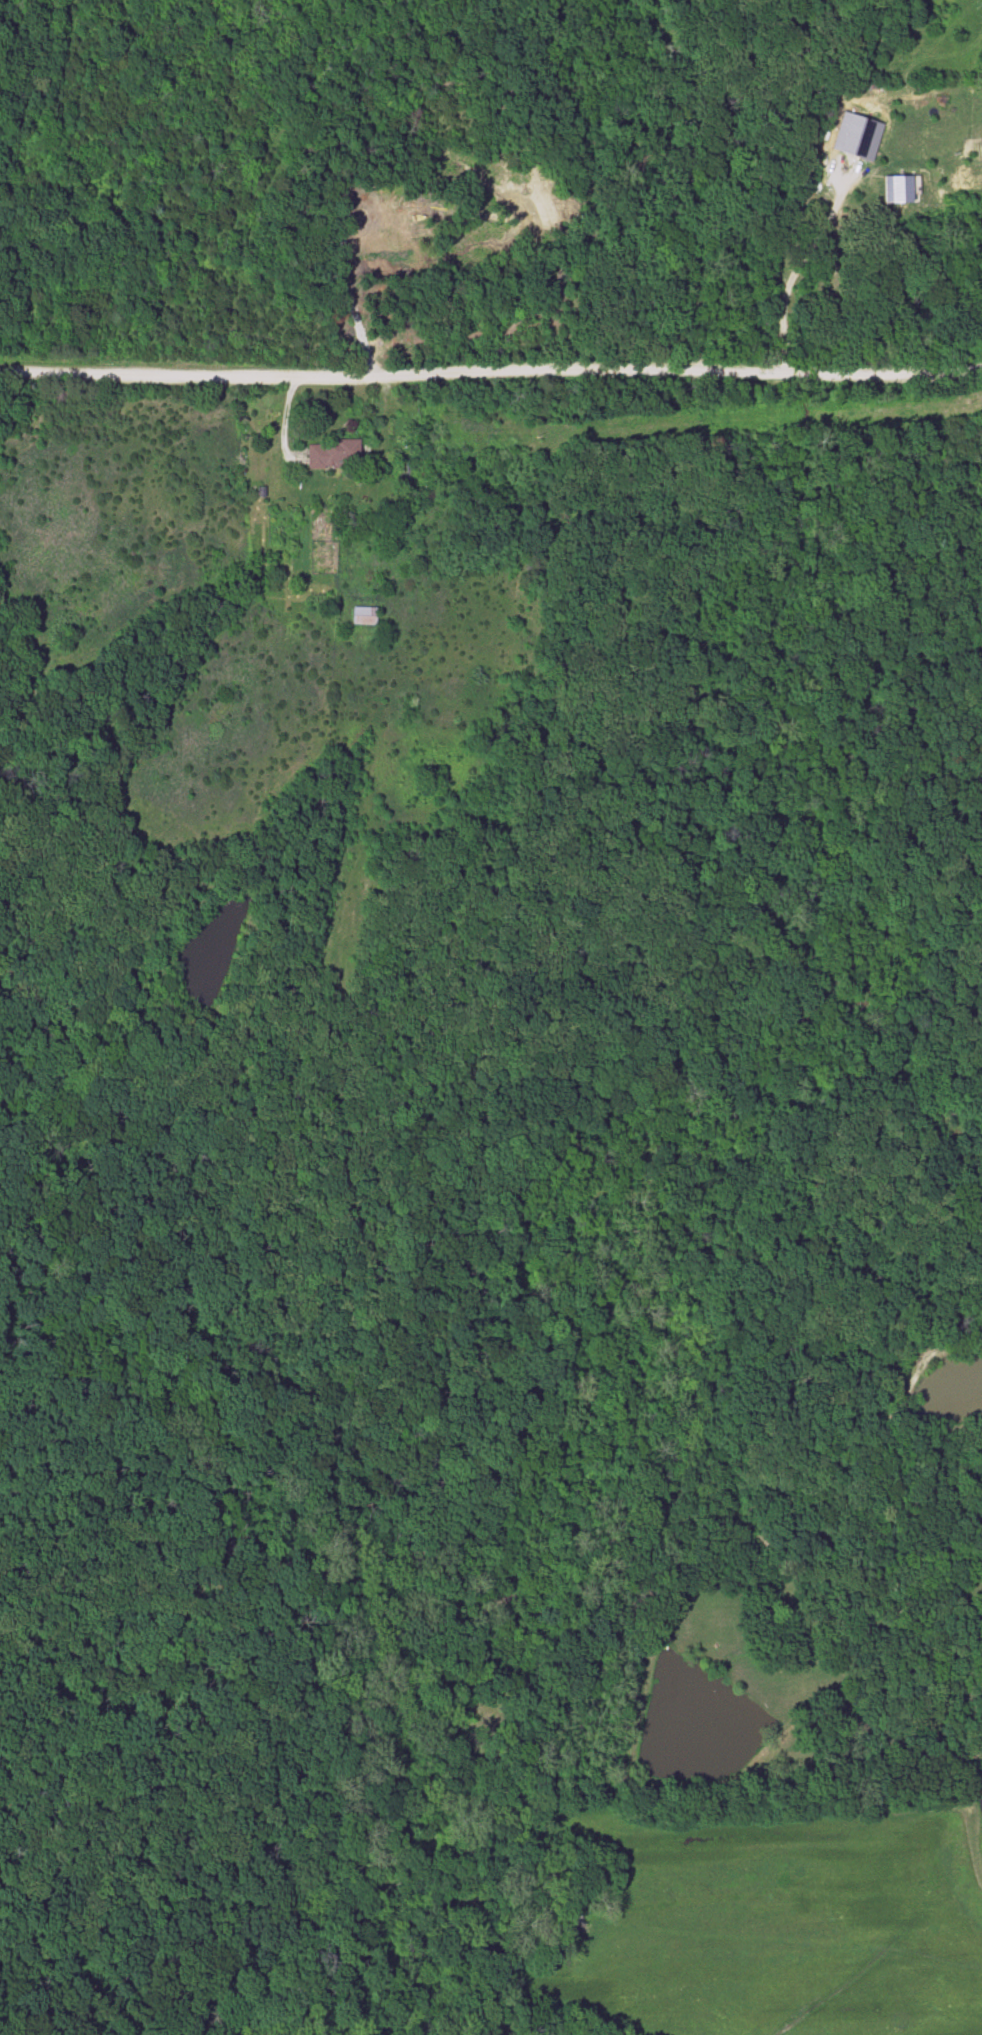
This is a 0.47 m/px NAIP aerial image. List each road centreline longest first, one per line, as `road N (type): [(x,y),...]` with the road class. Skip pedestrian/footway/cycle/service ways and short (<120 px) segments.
road 1 (residential): [(0,372),(298,382),(568,372),(909,380),(981,374)]

